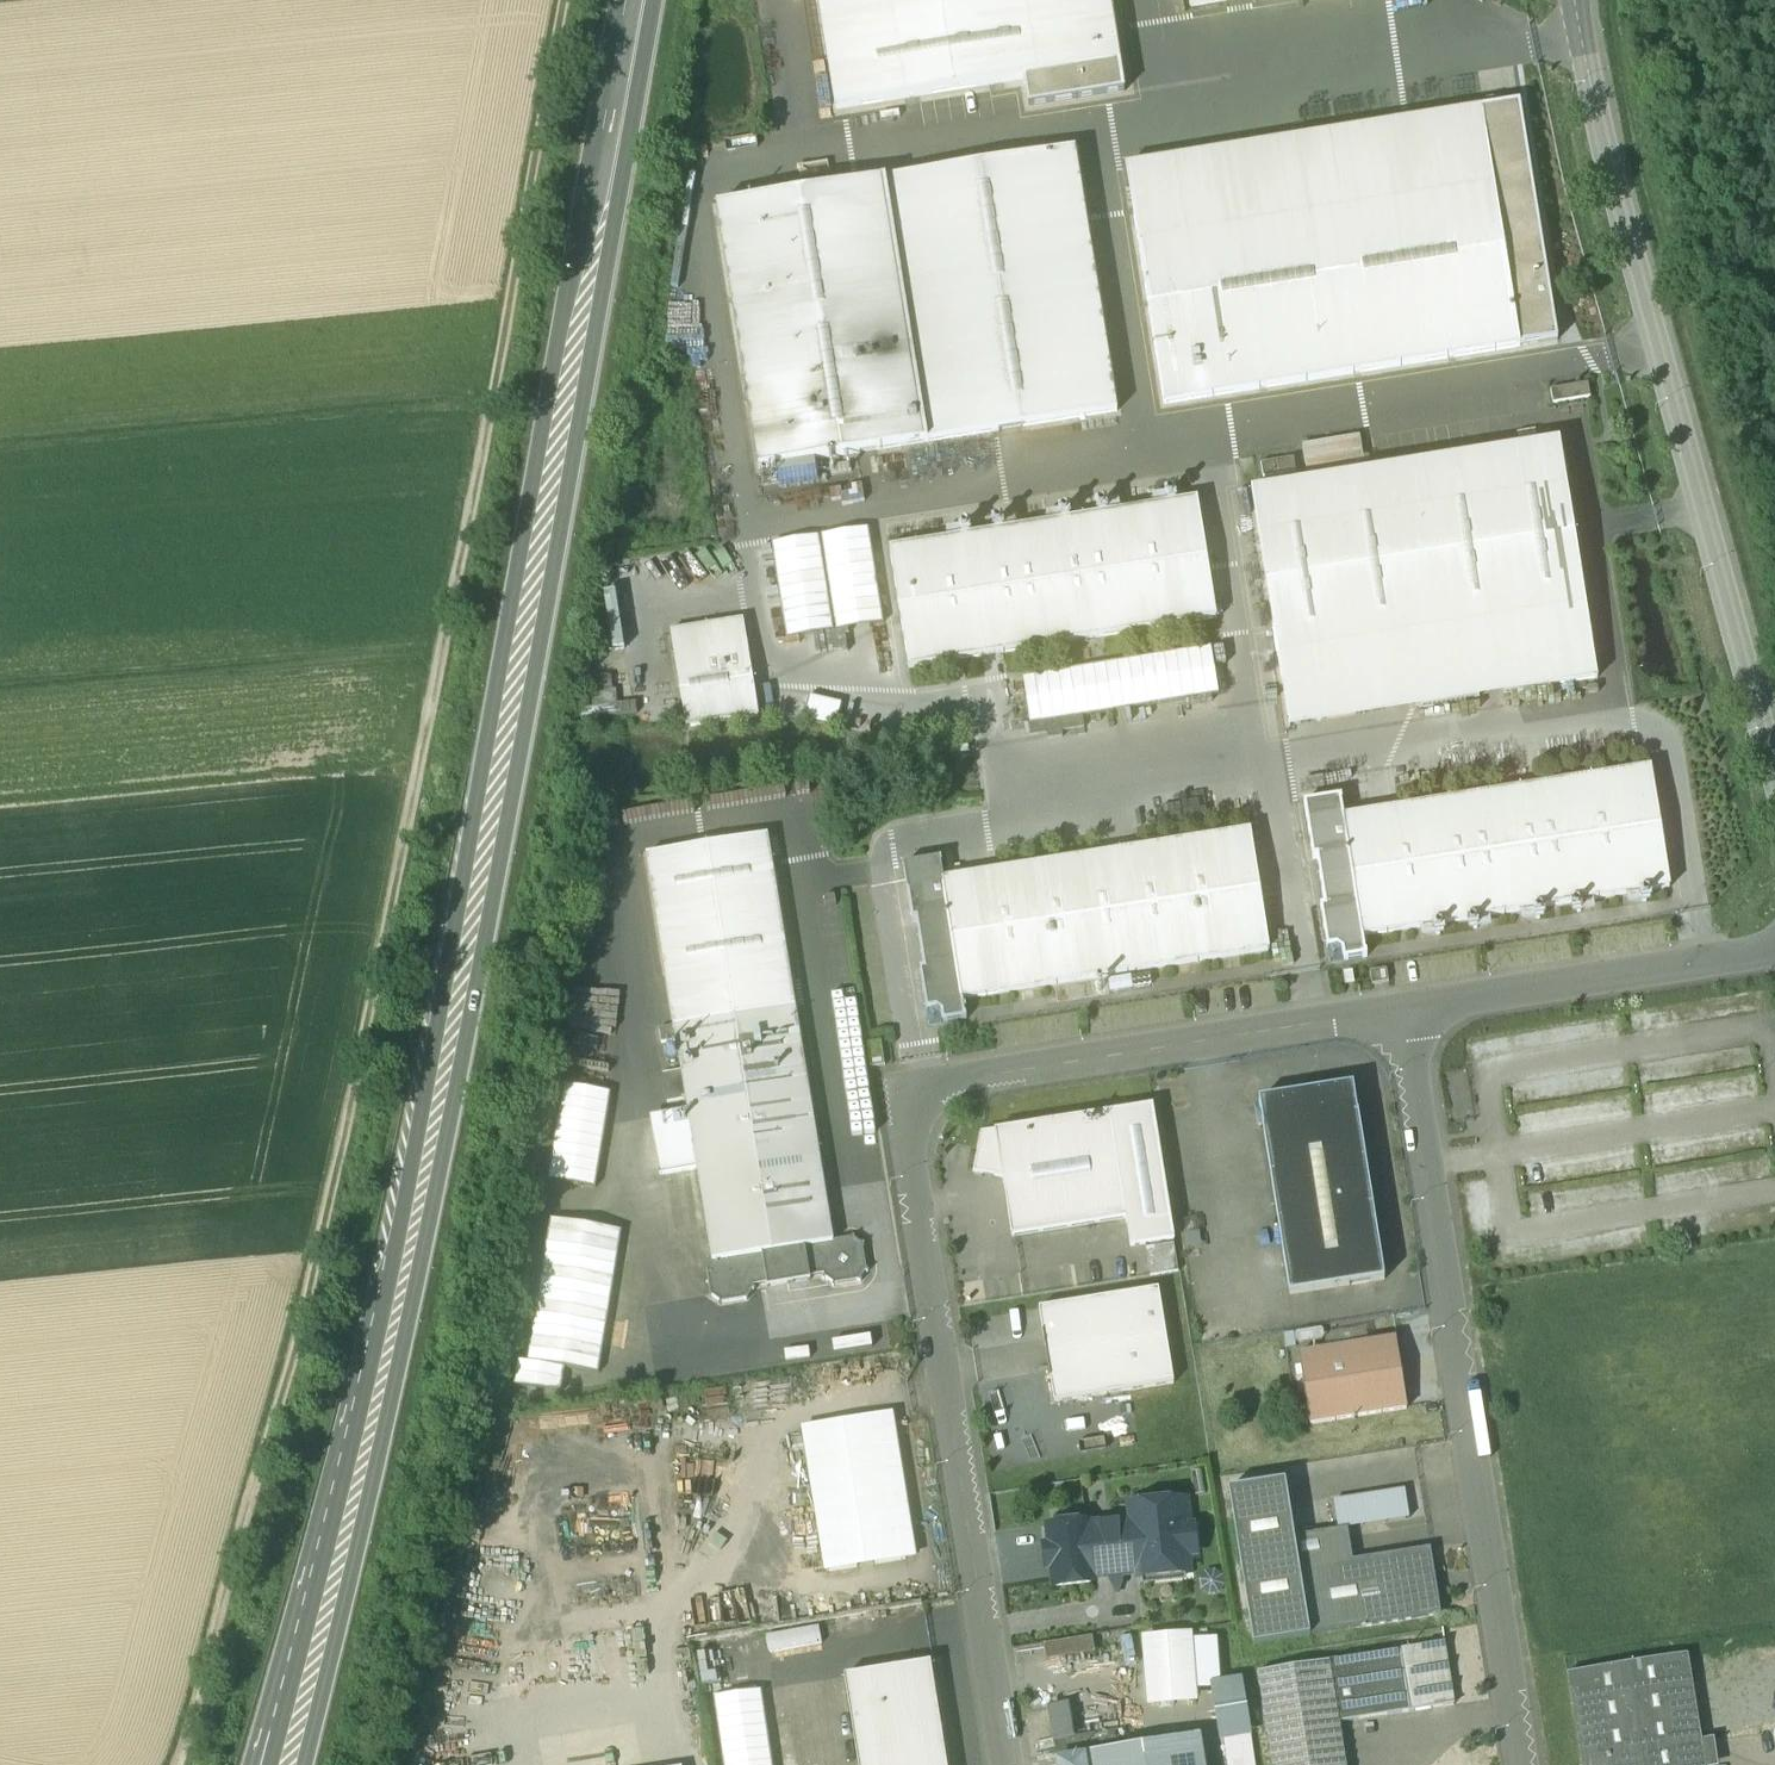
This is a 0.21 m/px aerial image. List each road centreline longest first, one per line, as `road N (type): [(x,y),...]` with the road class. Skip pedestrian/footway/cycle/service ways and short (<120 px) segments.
road 1 (track): [(566,0),(483,437),(278,1406),(182,1762)]
road 2 (trunk): [(641,0),(404,1243),(282,1764)]
road 3 (unclassified): [(1408,1009),(924,1087),(914,1097),(905,1116),(1008,1764)]
road 4 (unclassified): [(1577,0),(1774,782)]
road 5 (residential): [(1408,1009),(1526,1764)]
road 6 (unclassified): [(1774,947),(1408,1009)]

